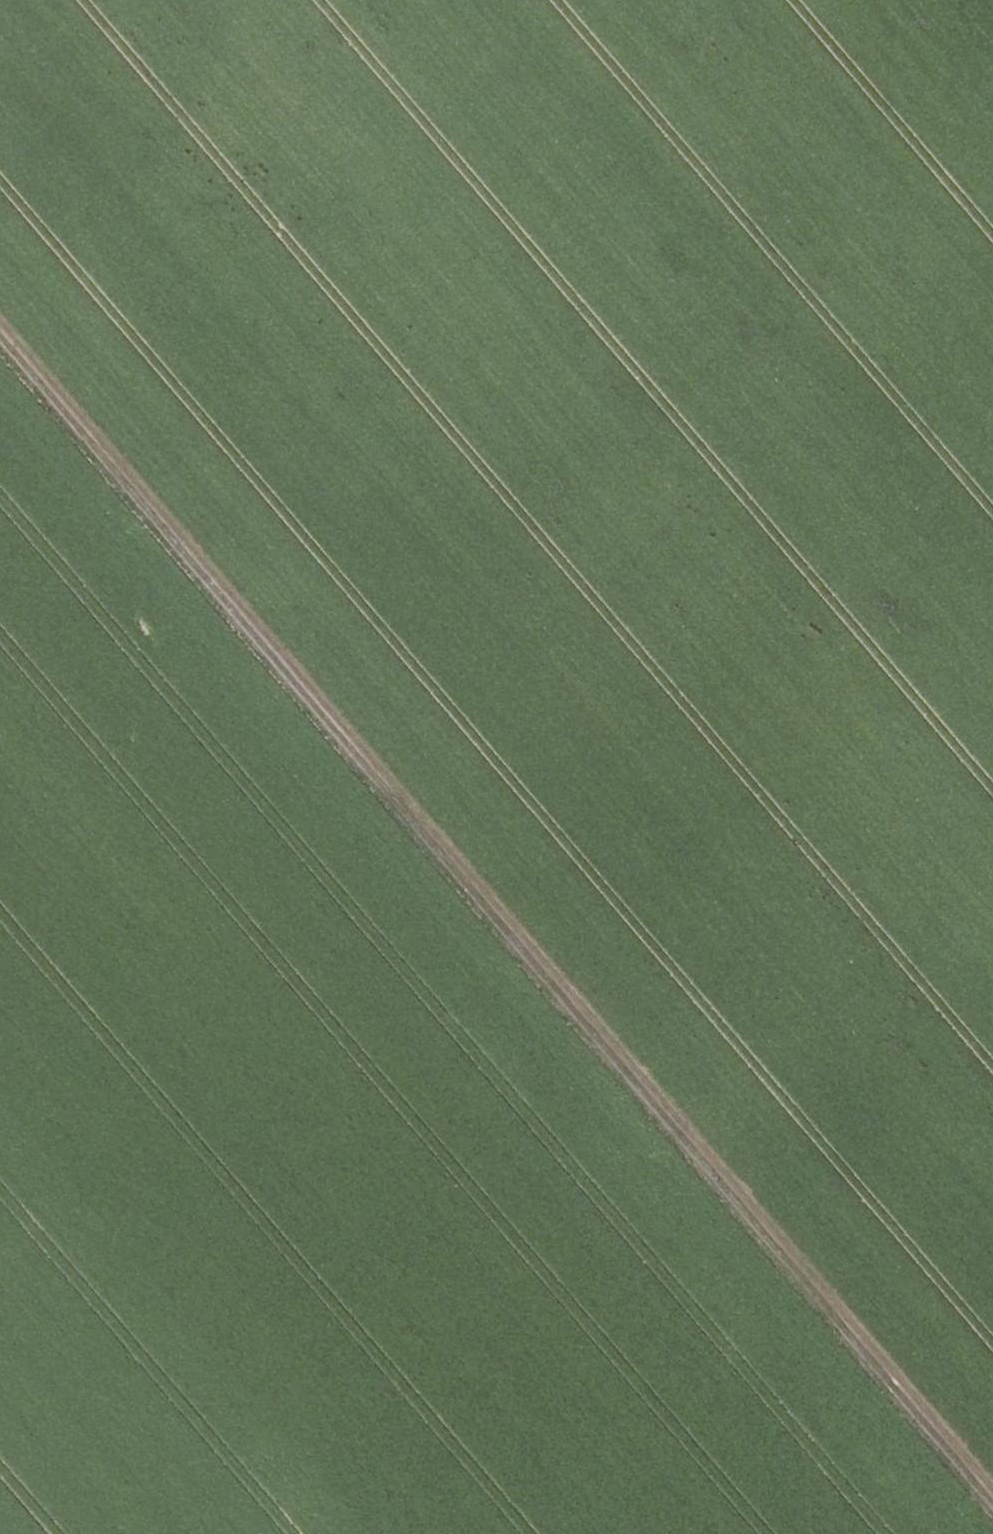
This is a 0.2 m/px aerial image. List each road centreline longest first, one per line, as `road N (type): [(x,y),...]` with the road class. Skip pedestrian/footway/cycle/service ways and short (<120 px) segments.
road 1 (track): [(992,1502),(0,335)]

